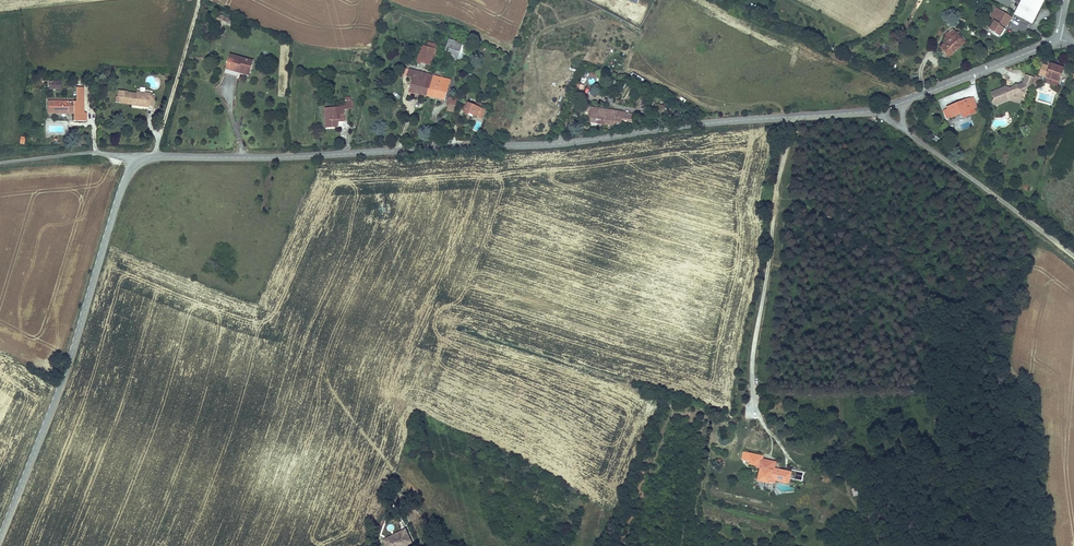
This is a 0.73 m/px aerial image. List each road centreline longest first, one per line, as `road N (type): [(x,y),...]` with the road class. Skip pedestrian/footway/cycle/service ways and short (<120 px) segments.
road 1 (unclassified): [(137,164),(153,157),(534,145),(862,112),(1054,38)]
road 2 (unclassified): [(0,537),(65,373),(120,193),(137,164)]
road 3 (track): [(153,157),(199,0)]
road 4 (unclassified): [(137,164),(95,153),(0,163)]

